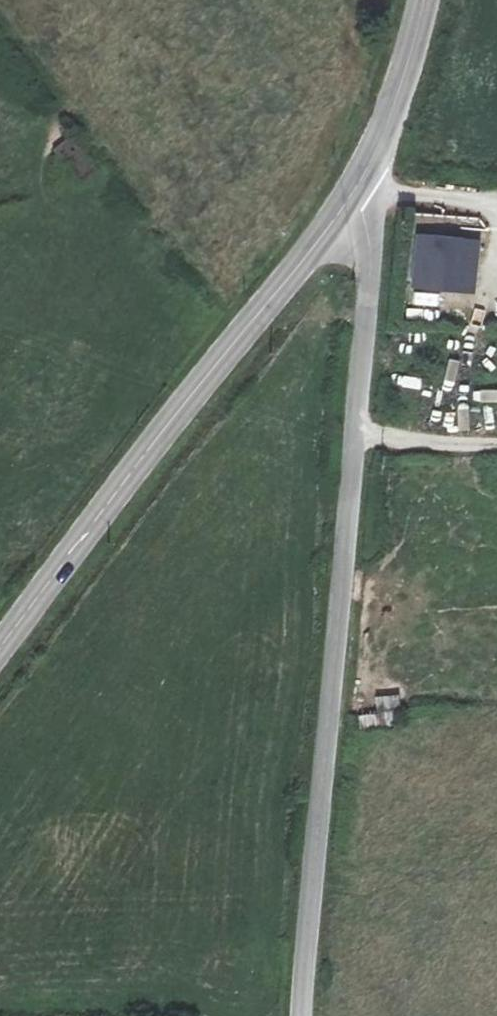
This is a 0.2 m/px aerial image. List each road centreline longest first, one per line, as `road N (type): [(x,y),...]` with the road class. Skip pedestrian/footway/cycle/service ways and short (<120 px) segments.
road 1 (unclassified): [(357,189),(372,205),(371,278),(302,1015)]
road 2 (tertiary): [(357,189),(0,650)]
road 3 (tertiary): [(425,0),(395,106),(357,189)]

